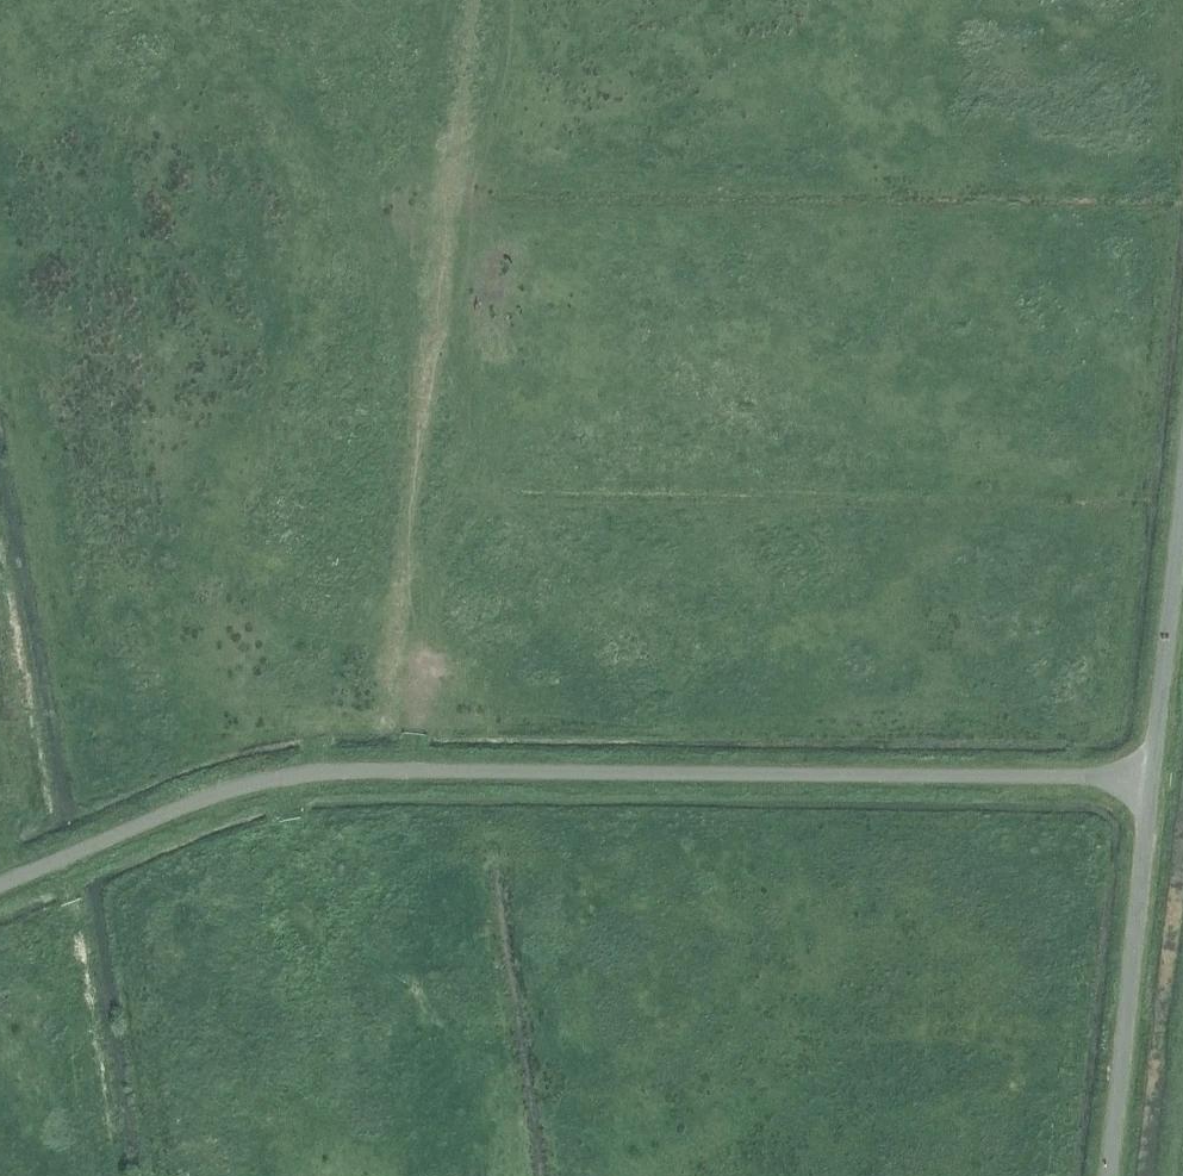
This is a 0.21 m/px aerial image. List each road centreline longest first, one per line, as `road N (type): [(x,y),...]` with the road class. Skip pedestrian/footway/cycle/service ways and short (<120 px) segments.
road 1 (unclassified): [(0,885),(233,793),(318,772),(1150,777)]
road 2 (unclassified): [(1106,1175),(1150,777)]
road 3 (unclassified): [(1150,777),(1182,479)]

